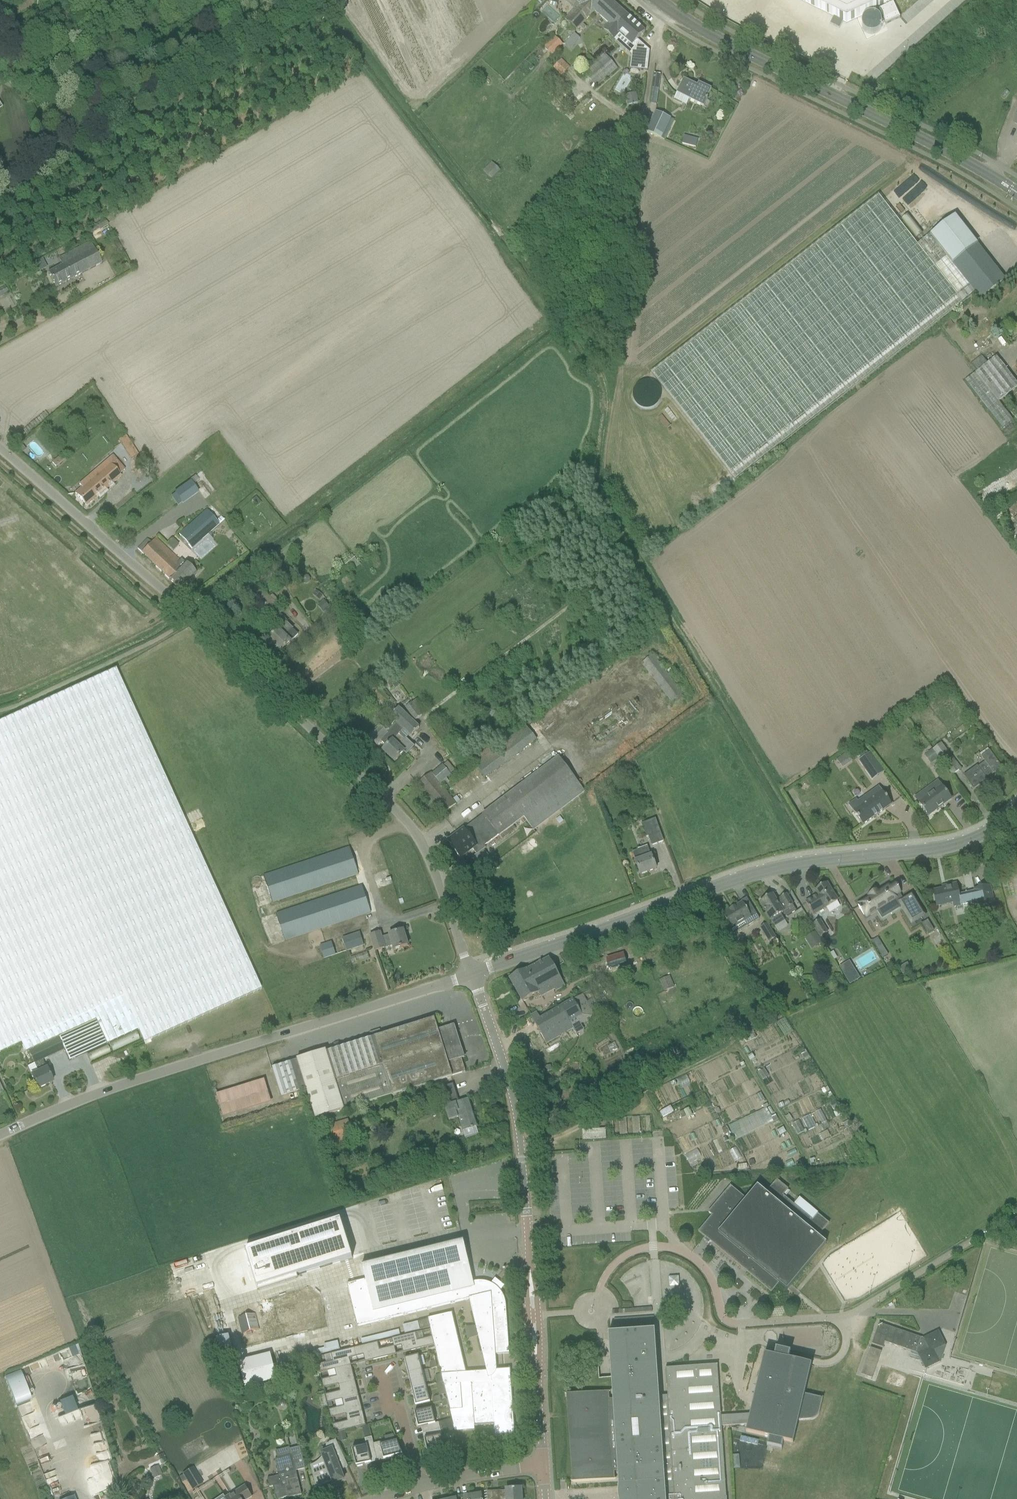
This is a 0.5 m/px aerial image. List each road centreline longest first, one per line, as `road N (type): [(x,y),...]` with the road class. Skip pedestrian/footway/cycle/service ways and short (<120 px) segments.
road 1 (unclassified): [(473,975),(412,828),(0,448)]
road 2 (unclassified): [(473,975),(750,876),(971,842),(1016,811)]
road 3 (unclassified): [(0,1138),(119,1087),(473,975)]
road 4 (unclassified): [(600,1289),(628,1253),(670,1248),(702,1266),(730,1323),(836,1319),(1012,1219)]
road 5 (tertiary): [(1016,193),(664,0)]
road 6 (unclassified): [(543,1466),(524,1178)]
road 7 (residential): [(524,1178),(510,1088),(473,975)]
road 8 (residential): [(421,1486),(543,1466)]
road 9 (residential): [(381,1372),(421,1486)]

